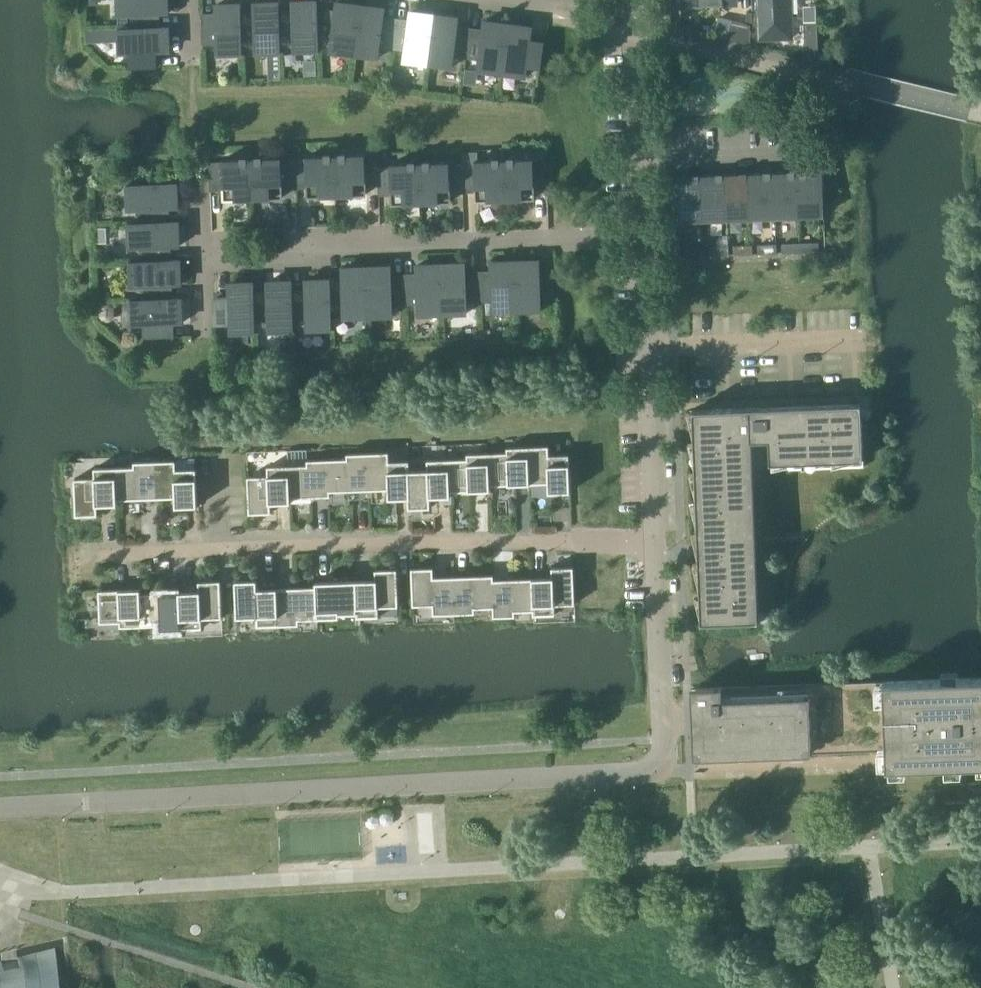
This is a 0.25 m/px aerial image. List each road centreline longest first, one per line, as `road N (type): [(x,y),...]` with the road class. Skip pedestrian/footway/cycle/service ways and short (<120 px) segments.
road 1 (unclassified): [(662,758),(636,771),(0,807)]
road 2 (residential): [(202,250),(644,239)]
road 3 (residential): [(655,536),(218,548)]
road 4 (residential): [(655,536),(644,239)]
road 5 (residential): [(662,758),(655,536)]
road 6 (residential): [(642,161),(817,154)]
road 7 (residential): [(642,161),(636,0)]

